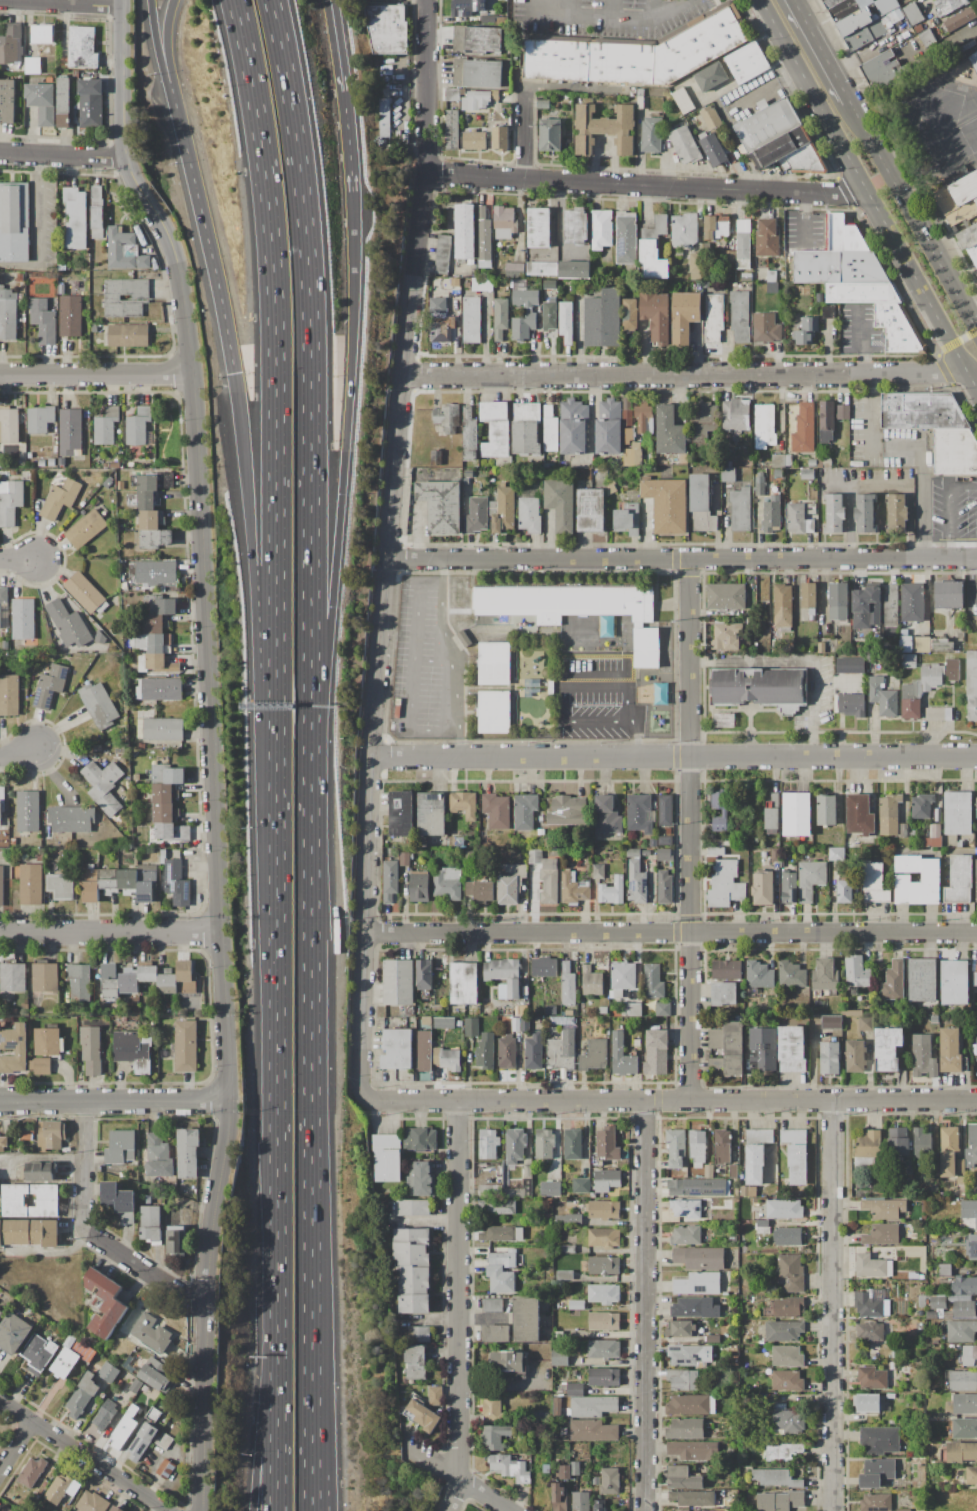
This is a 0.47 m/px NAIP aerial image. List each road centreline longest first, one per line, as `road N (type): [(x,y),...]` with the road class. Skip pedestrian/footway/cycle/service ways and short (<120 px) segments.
road 1 (tertiary): [(202,1510),(211,1215),(228,1127),(217,746),(190,373),(174,259),(124,158),(122,0)]
road 2 (residential): [(364,1096),(356,1075),(374,758),(427,171),(425,0)]
road 3 (motorway): [(234,0),(256,113),(274,299),(275,798)]
road 4 (motorway): [(310,726),(307,261),(271,0)]
road 5 (residential): [(363,932),(976,934)]
road 6 (residential): [(364,1096),(976,1100)]
road 7 (residential): [(374,758),(976,759)]
road 8 (residential): [(388,559),(976,558)]
road 9 (motorway): [(310,1314),(310,726)]
road 10 (residential): [(405,374),(967,373)]
road 11 (residential): [(692,561),(689,1100)]
road 12 (motorway): [(275,798),(276,1329)]
road 13 (motorway): [(310,726),(348,434),(353,252)]
road 14 (primary): [(761,0),(976,389)]
road 15 (residential): [(427,171),(870,197)]
road 16 (motorway): [(231,373),(275,798)]
road 17 (residential): [(643,1100),(644,1510)]
road 18 (residential): [(831,1101),(832,1510)]
road 19 (residential): [(457,1100),(455,1477)]
road 20 (motorway): [(171,87),(231,373)]
road 21 (primary): [(976,333),(850,103)]
road 22 (tertiary): [(0,1102),(228,1101)]
road 23 (motorway): [(353,252),(334,26)]
road 24 (residential): [(0,933),(219,933)]
road 25 (residential): [(0,1400),(176,1510)]
road 26 (motorway): [(329,1510),(310,1314)]
road 27 (motorway): [(311,1510),(310,1314)]
road 28 (residential): [(0,374),(190,373)]
road 29 (motorway): [(276,1329),(252,1510)]
road 30 (motorway): [(276,1329),(276,1510)]
road 31 (residential): [(82,1229),(206,1313)]
road 32 (residential): [(84,1102),(82,1229)]
road 33 (residential): [(0,152),(124,158)]
road 34 (residential): [(0,2),(122,6)]

